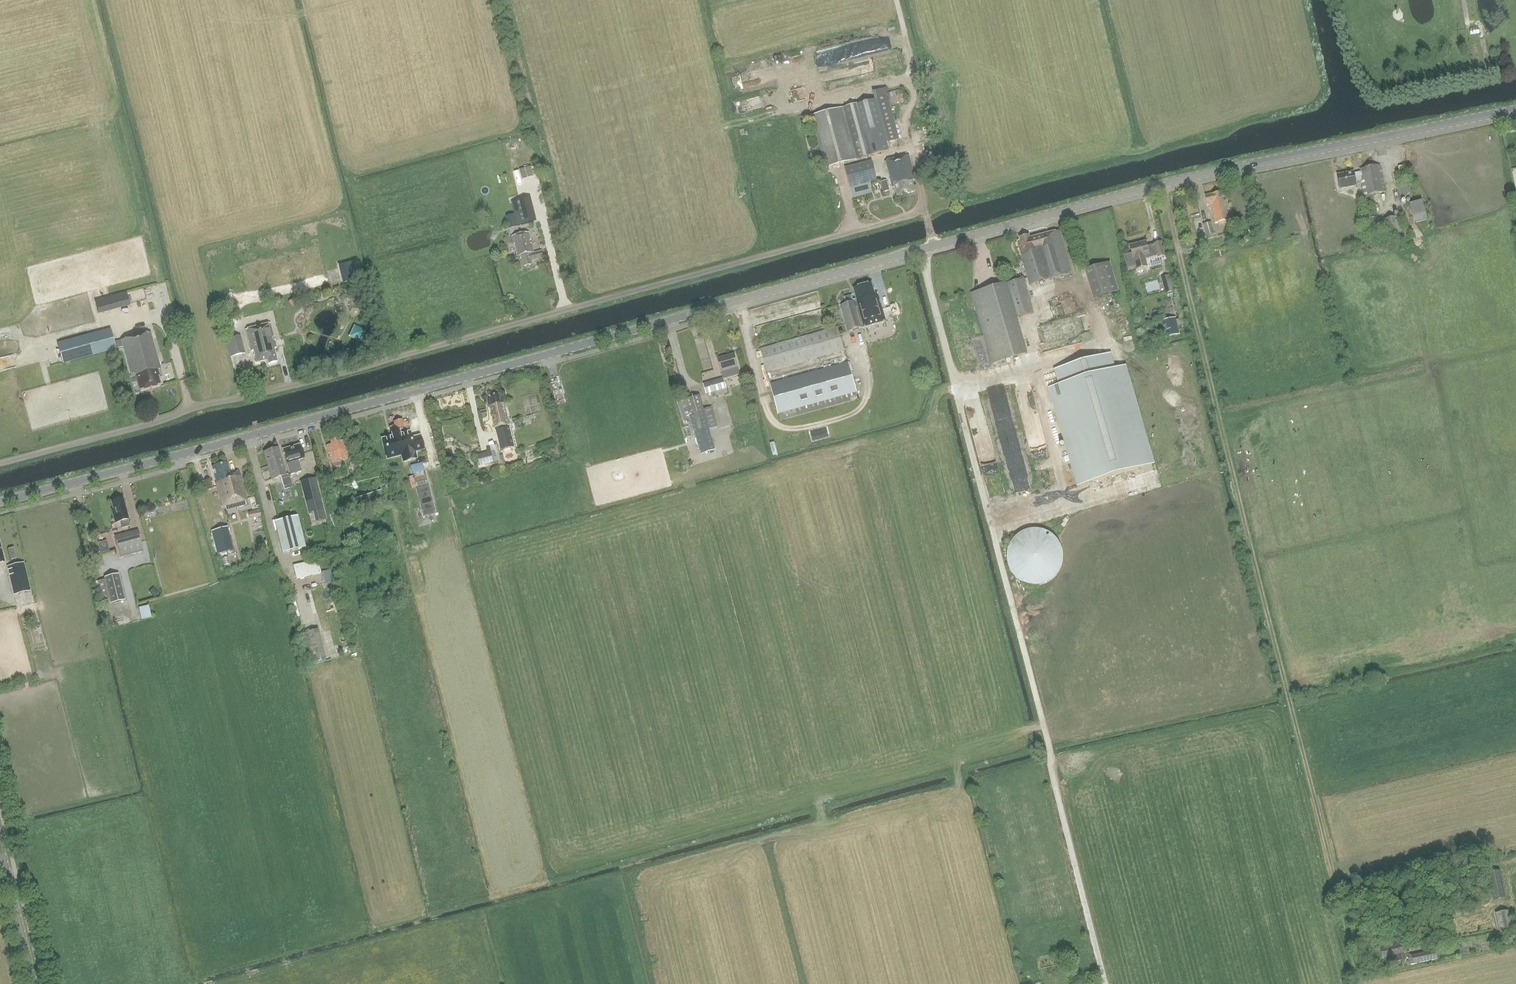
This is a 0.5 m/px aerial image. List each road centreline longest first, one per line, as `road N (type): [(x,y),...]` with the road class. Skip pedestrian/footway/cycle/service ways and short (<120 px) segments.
road 1 (tertiary): [(0,502),(1162,185),(1515,109)]
road 2 (track): [(0,461),(924,212)]
road 3 (track): [(922,252),(1105,983)]
road 4 (track): [(1162,185),(1341,915)]
road 5 (tertiary): [(33,983),(0,852)]

